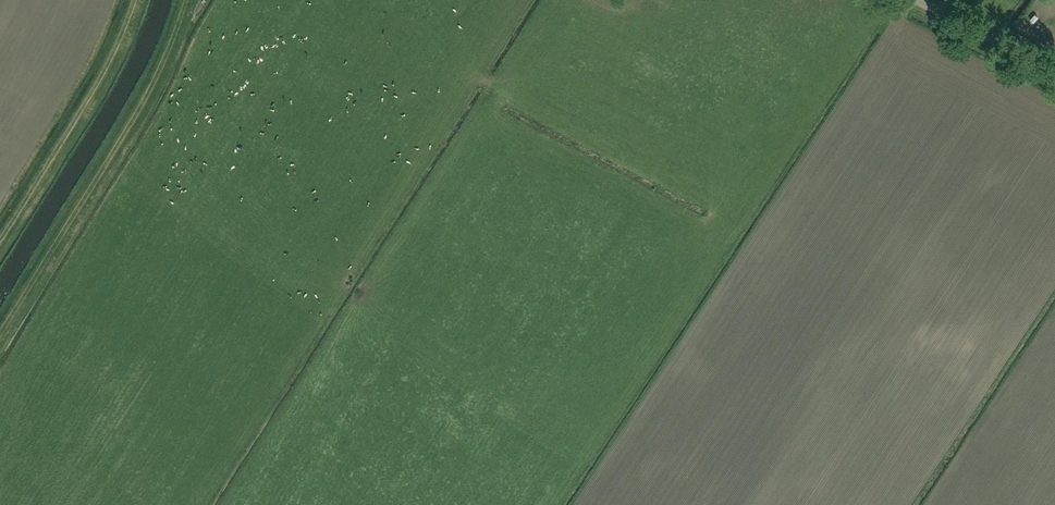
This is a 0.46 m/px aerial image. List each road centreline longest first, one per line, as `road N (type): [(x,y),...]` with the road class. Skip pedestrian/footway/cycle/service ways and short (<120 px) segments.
road 1 (track): [(137,0),(95,93),(0,243)]
road 2 (unclassified): [(1054,74),(922,0)]

